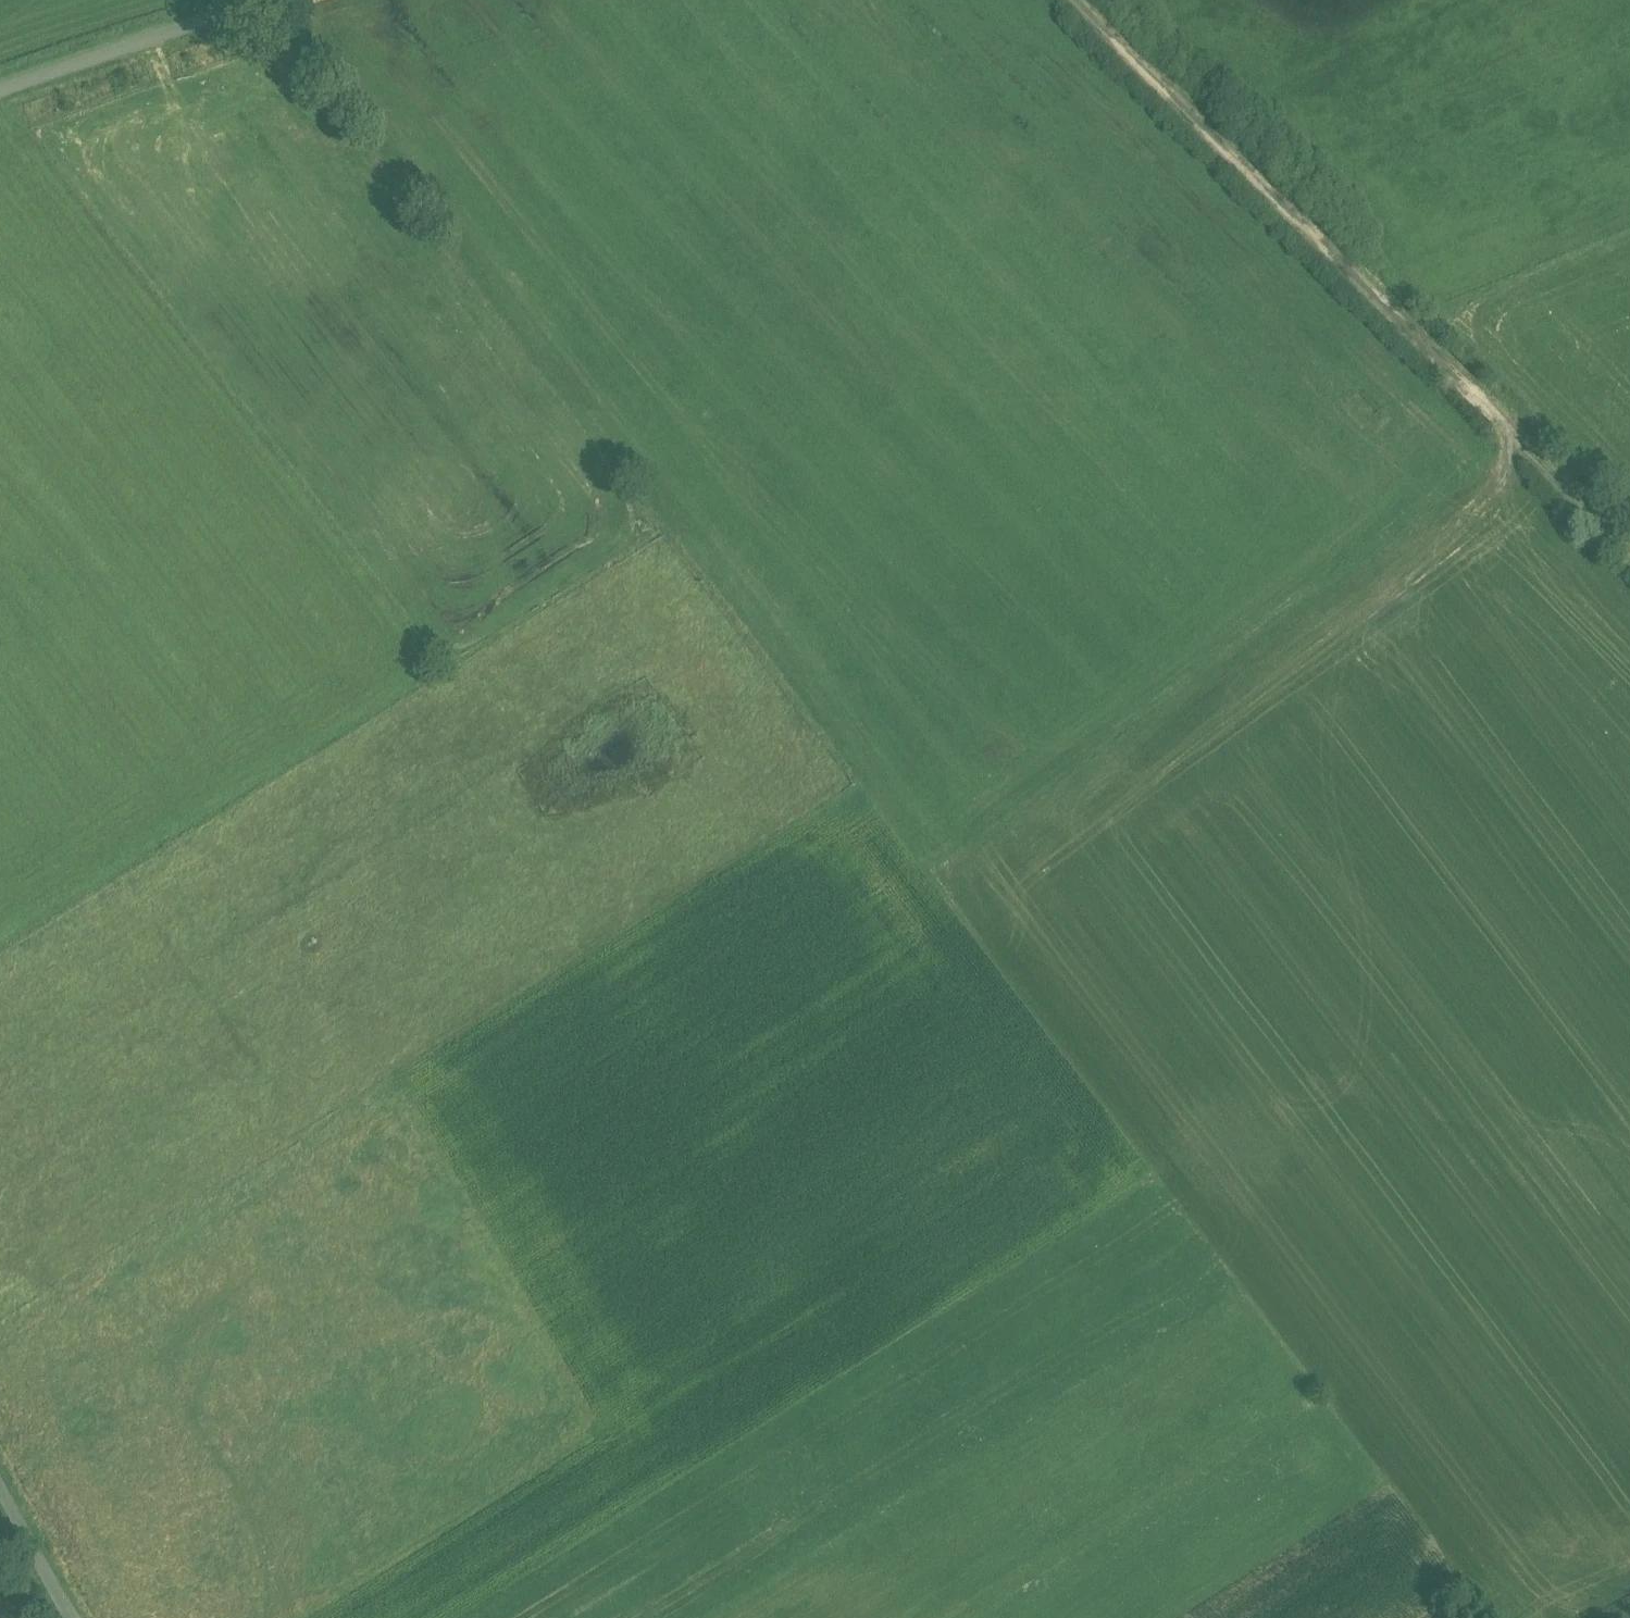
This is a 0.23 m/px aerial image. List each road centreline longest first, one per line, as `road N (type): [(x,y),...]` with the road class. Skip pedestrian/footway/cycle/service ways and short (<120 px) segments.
road 1 (track): [(1082,0),(1388,292),(1629,549)]
road 2 (unclassified): [(271,0),(0,94)]
road 3 (unclassified): [(0,1491),(67,1617)]

